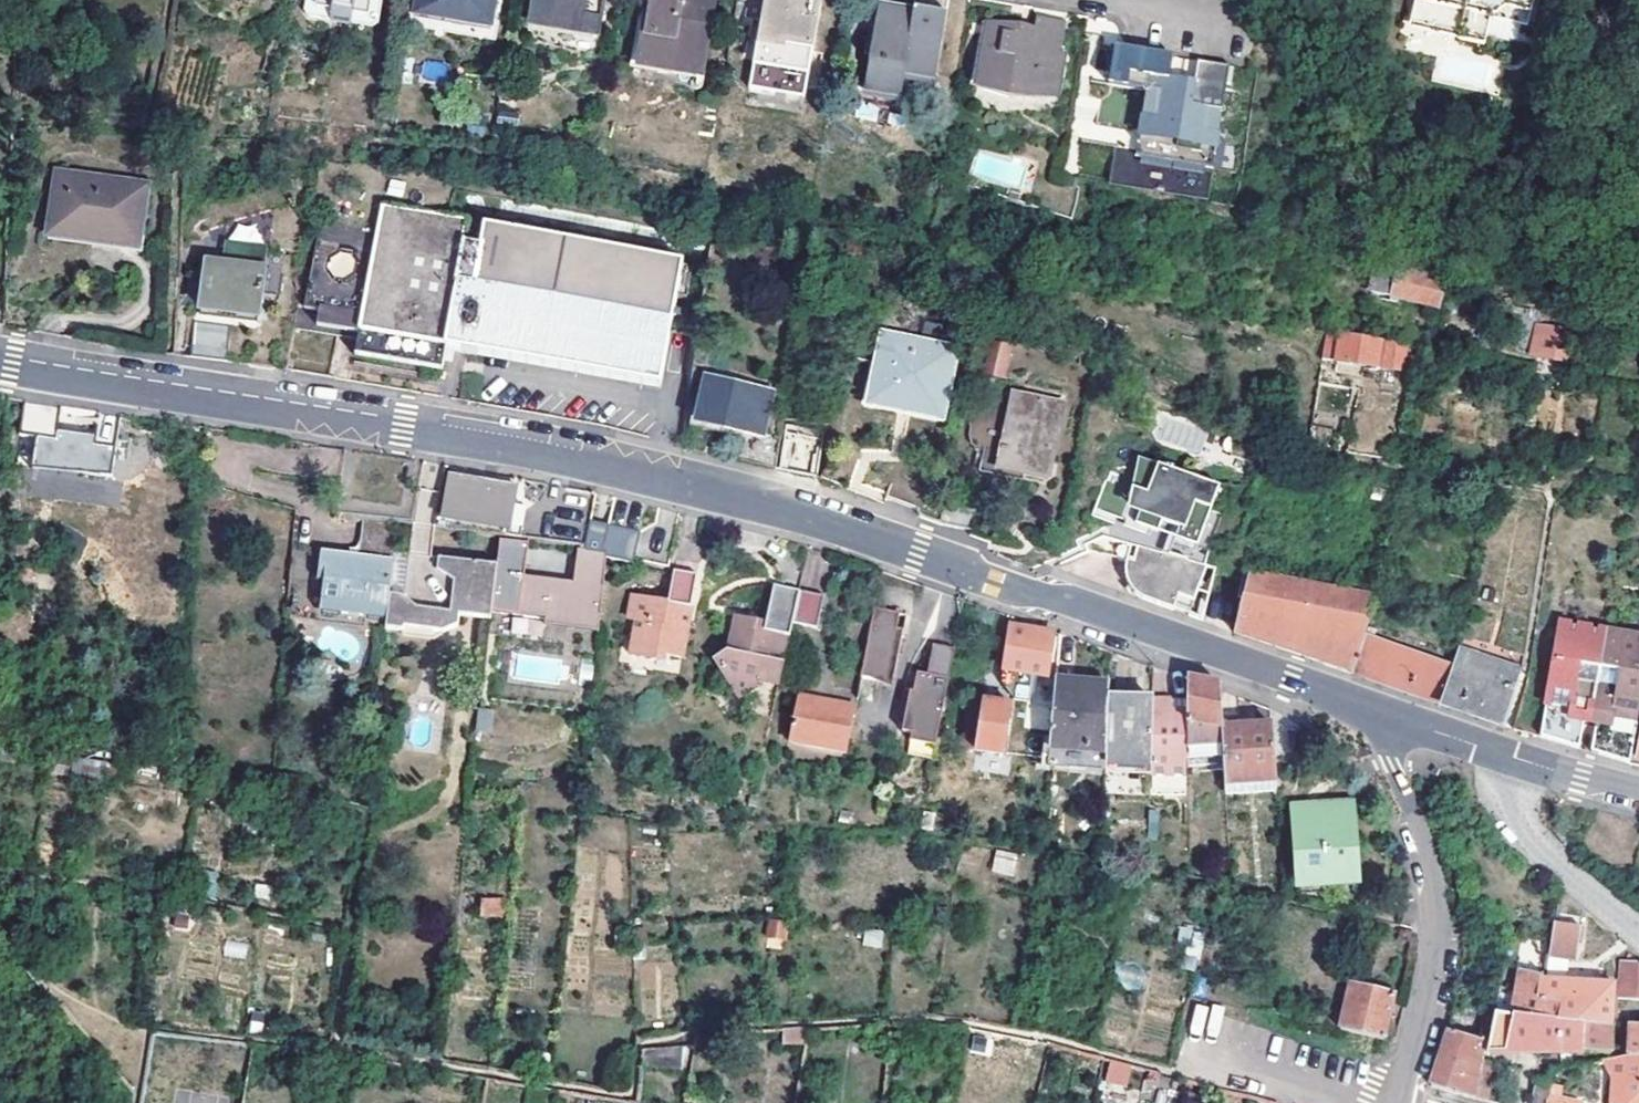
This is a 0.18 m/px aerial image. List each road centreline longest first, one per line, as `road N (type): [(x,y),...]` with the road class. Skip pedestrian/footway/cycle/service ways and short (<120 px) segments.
road 1 (tertiary): [(1386,717),(1070,599),(740,501),(474,442),(0,367)]
road 2 (residential): [(1386,717),(1384,741),(1427,855),(1438,925),(1396,1102)]
road 3 (residential): [(1638,942),(1519,828),(1501,753)]
road 4 (tertiary): [(1501,753),(1638,790)]
road 5 (tertiary): [(1386,717),(1501,753)]

